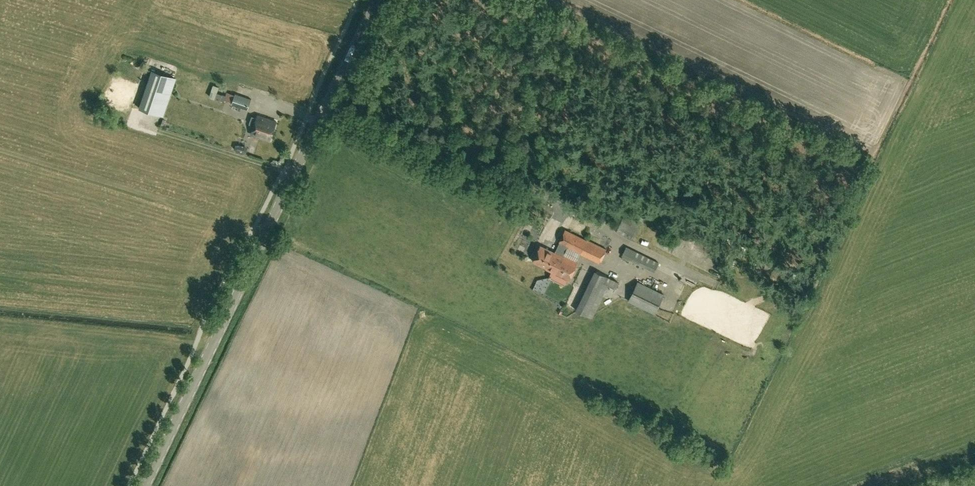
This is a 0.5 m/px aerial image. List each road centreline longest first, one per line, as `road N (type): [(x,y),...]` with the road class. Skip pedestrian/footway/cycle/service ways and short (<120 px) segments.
road 1 (secondary): [(146,485),(377,0)]
road 2 (track): [(0,149),(268,231)]

